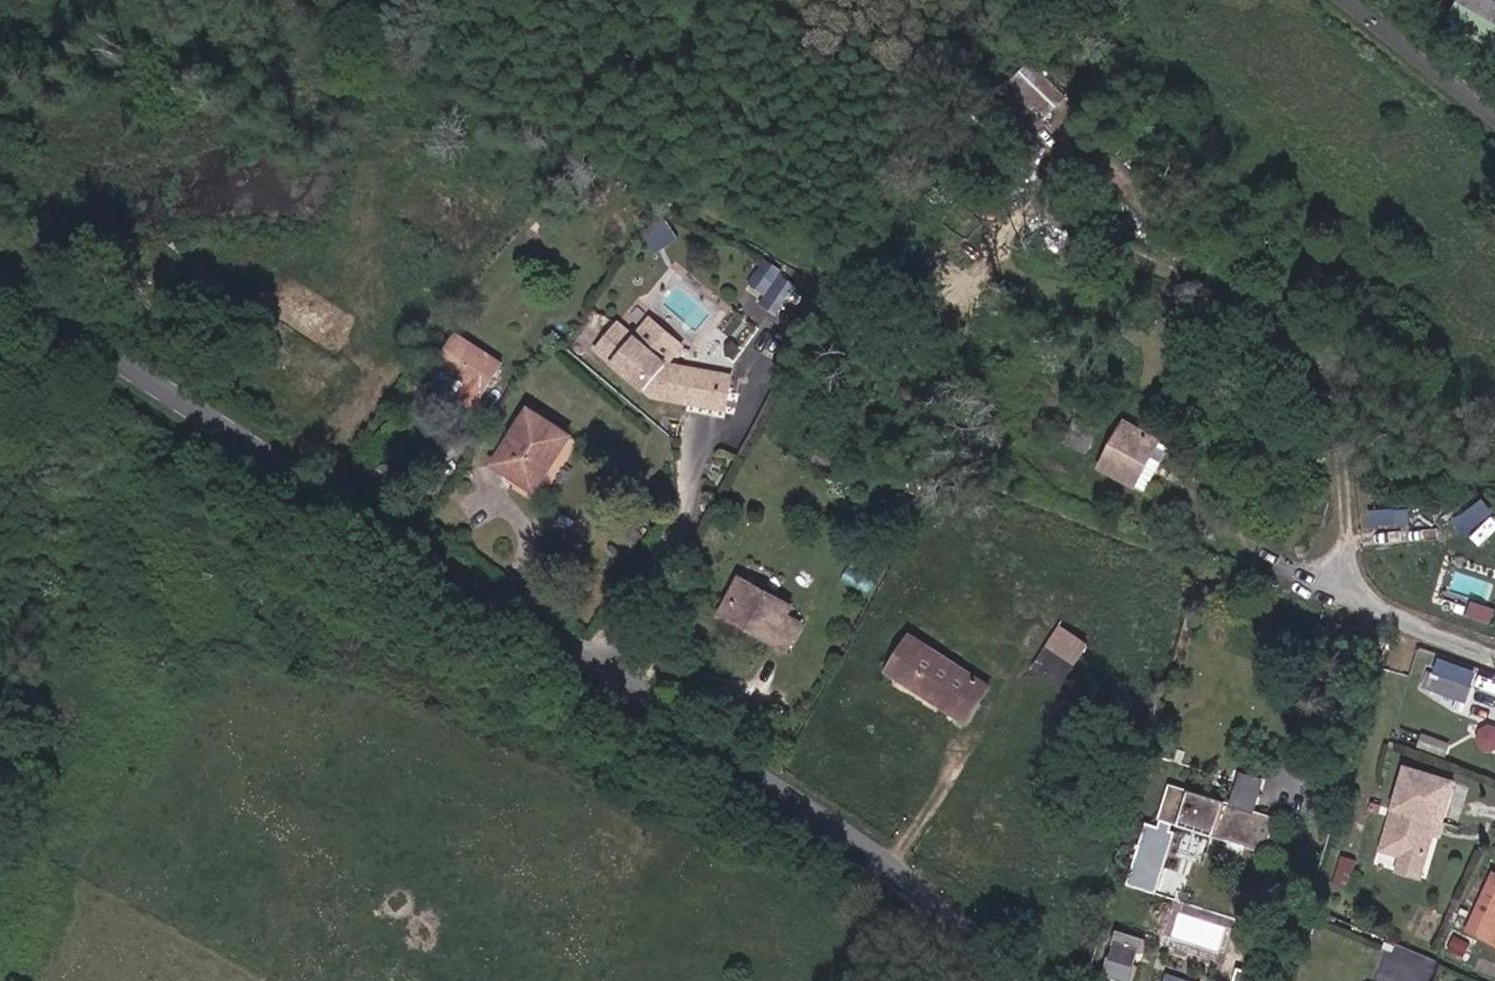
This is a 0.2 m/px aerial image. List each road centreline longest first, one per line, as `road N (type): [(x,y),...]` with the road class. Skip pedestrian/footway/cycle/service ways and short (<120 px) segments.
road 1 (tertiary): [(992,980),(956,928),(880,862),(655,703),(0,277)]
road 2 (residential): [(1494,653),(1361,596),(1346,539)]

